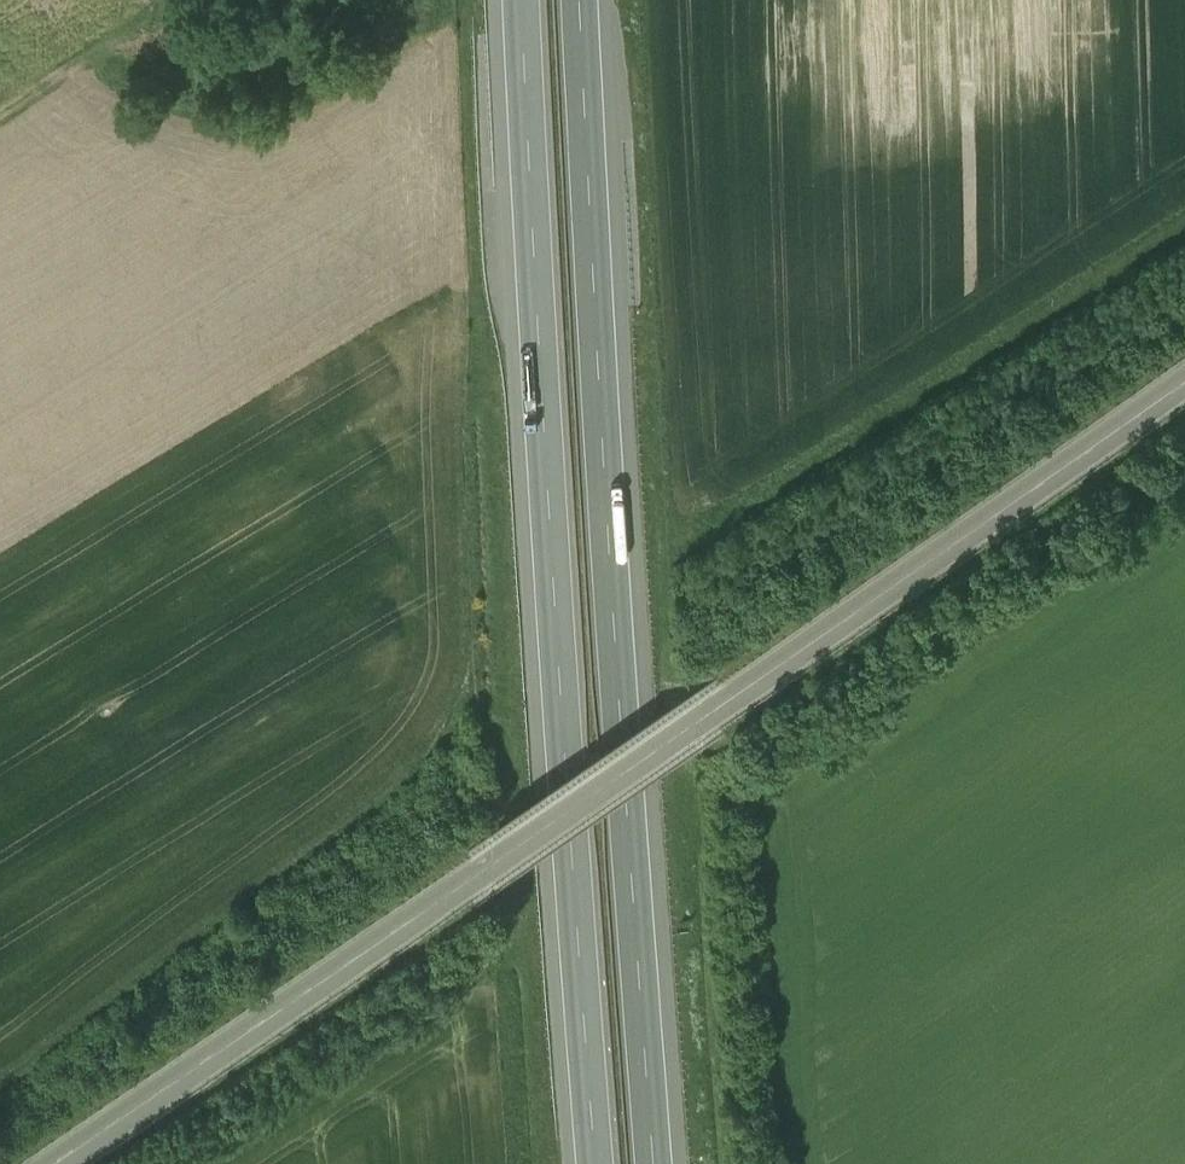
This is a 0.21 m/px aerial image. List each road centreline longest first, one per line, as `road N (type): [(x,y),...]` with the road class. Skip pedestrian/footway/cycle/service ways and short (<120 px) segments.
road 1 (tertiary): [(49,1163),(1184,370)]
road 2 (motorway): [(655,1163),(604,465),(581,0)]
road 3 (motorway): [(521,0),(596,1163)]
road 4 (track): [(0,119),(171,19)]

